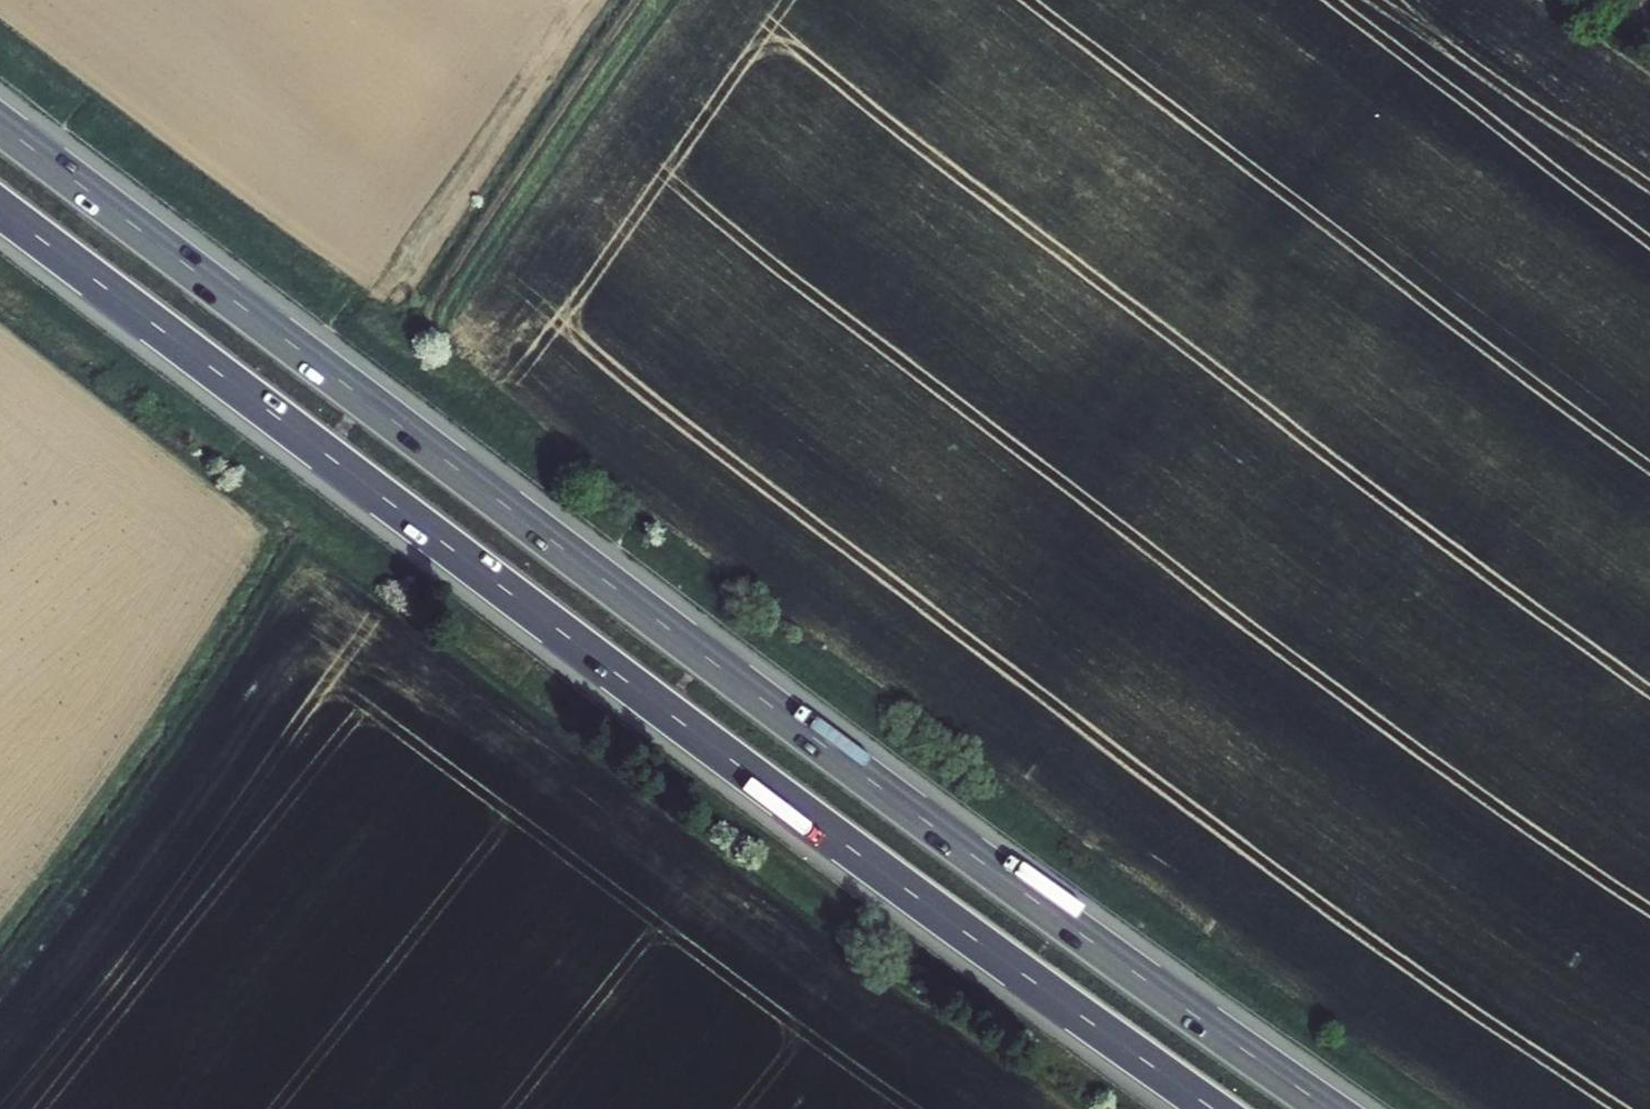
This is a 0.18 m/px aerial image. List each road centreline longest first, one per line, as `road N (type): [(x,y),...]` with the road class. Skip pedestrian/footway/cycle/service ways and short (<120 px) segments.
road 1 (motorway): [(1326,1108),(945,836),(0,125)]
road 2 (motorway): [(0,208),(920,901),(1211,1108)]
road 3 (track): [(594,0),(389,288)]

